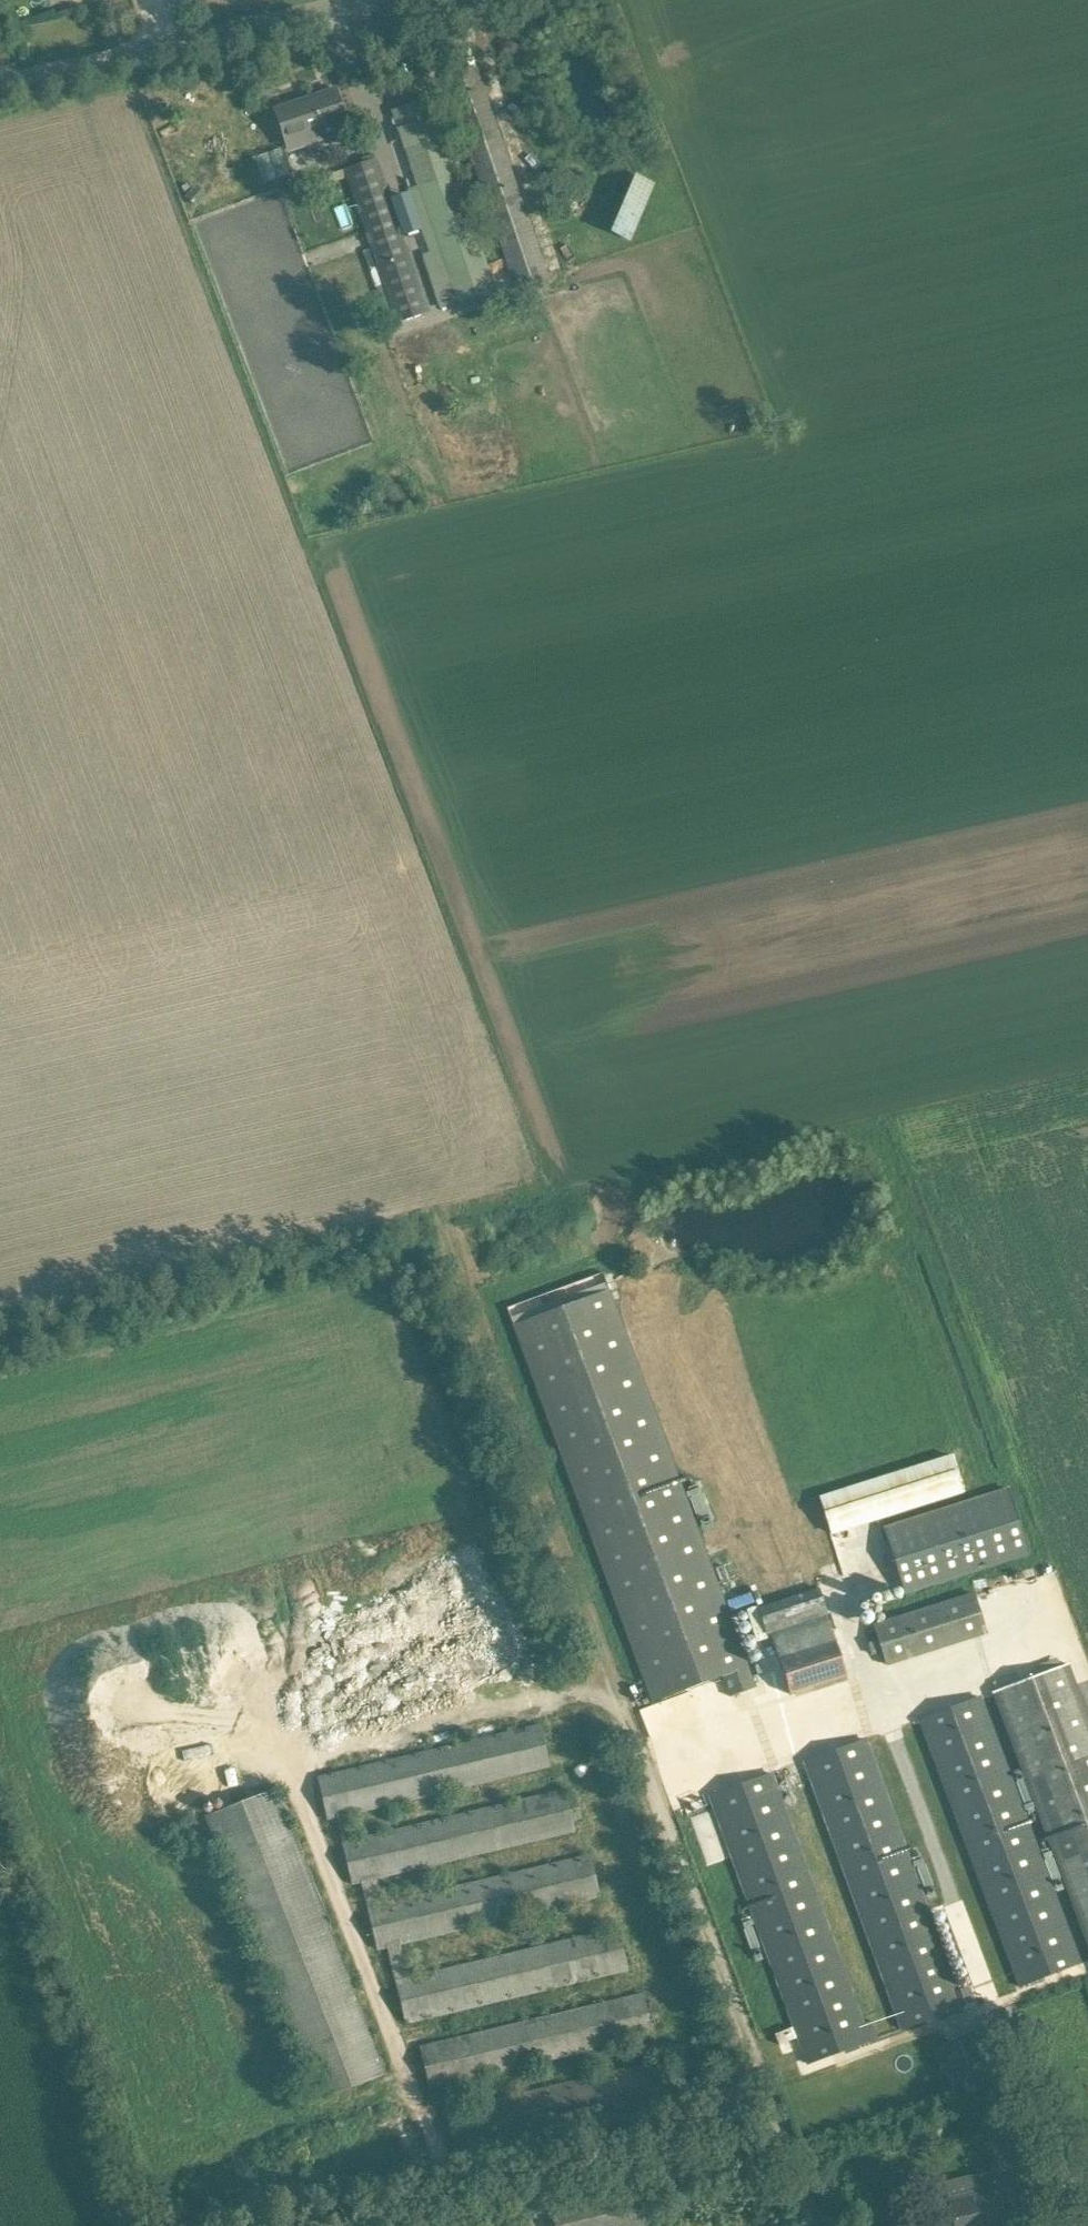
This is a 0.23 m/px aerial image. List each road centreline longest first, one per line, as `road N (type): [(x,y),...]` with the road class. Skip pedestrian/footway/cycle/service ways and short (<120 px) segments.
road 1 (unclassified): [(0,85),(370,0)]

